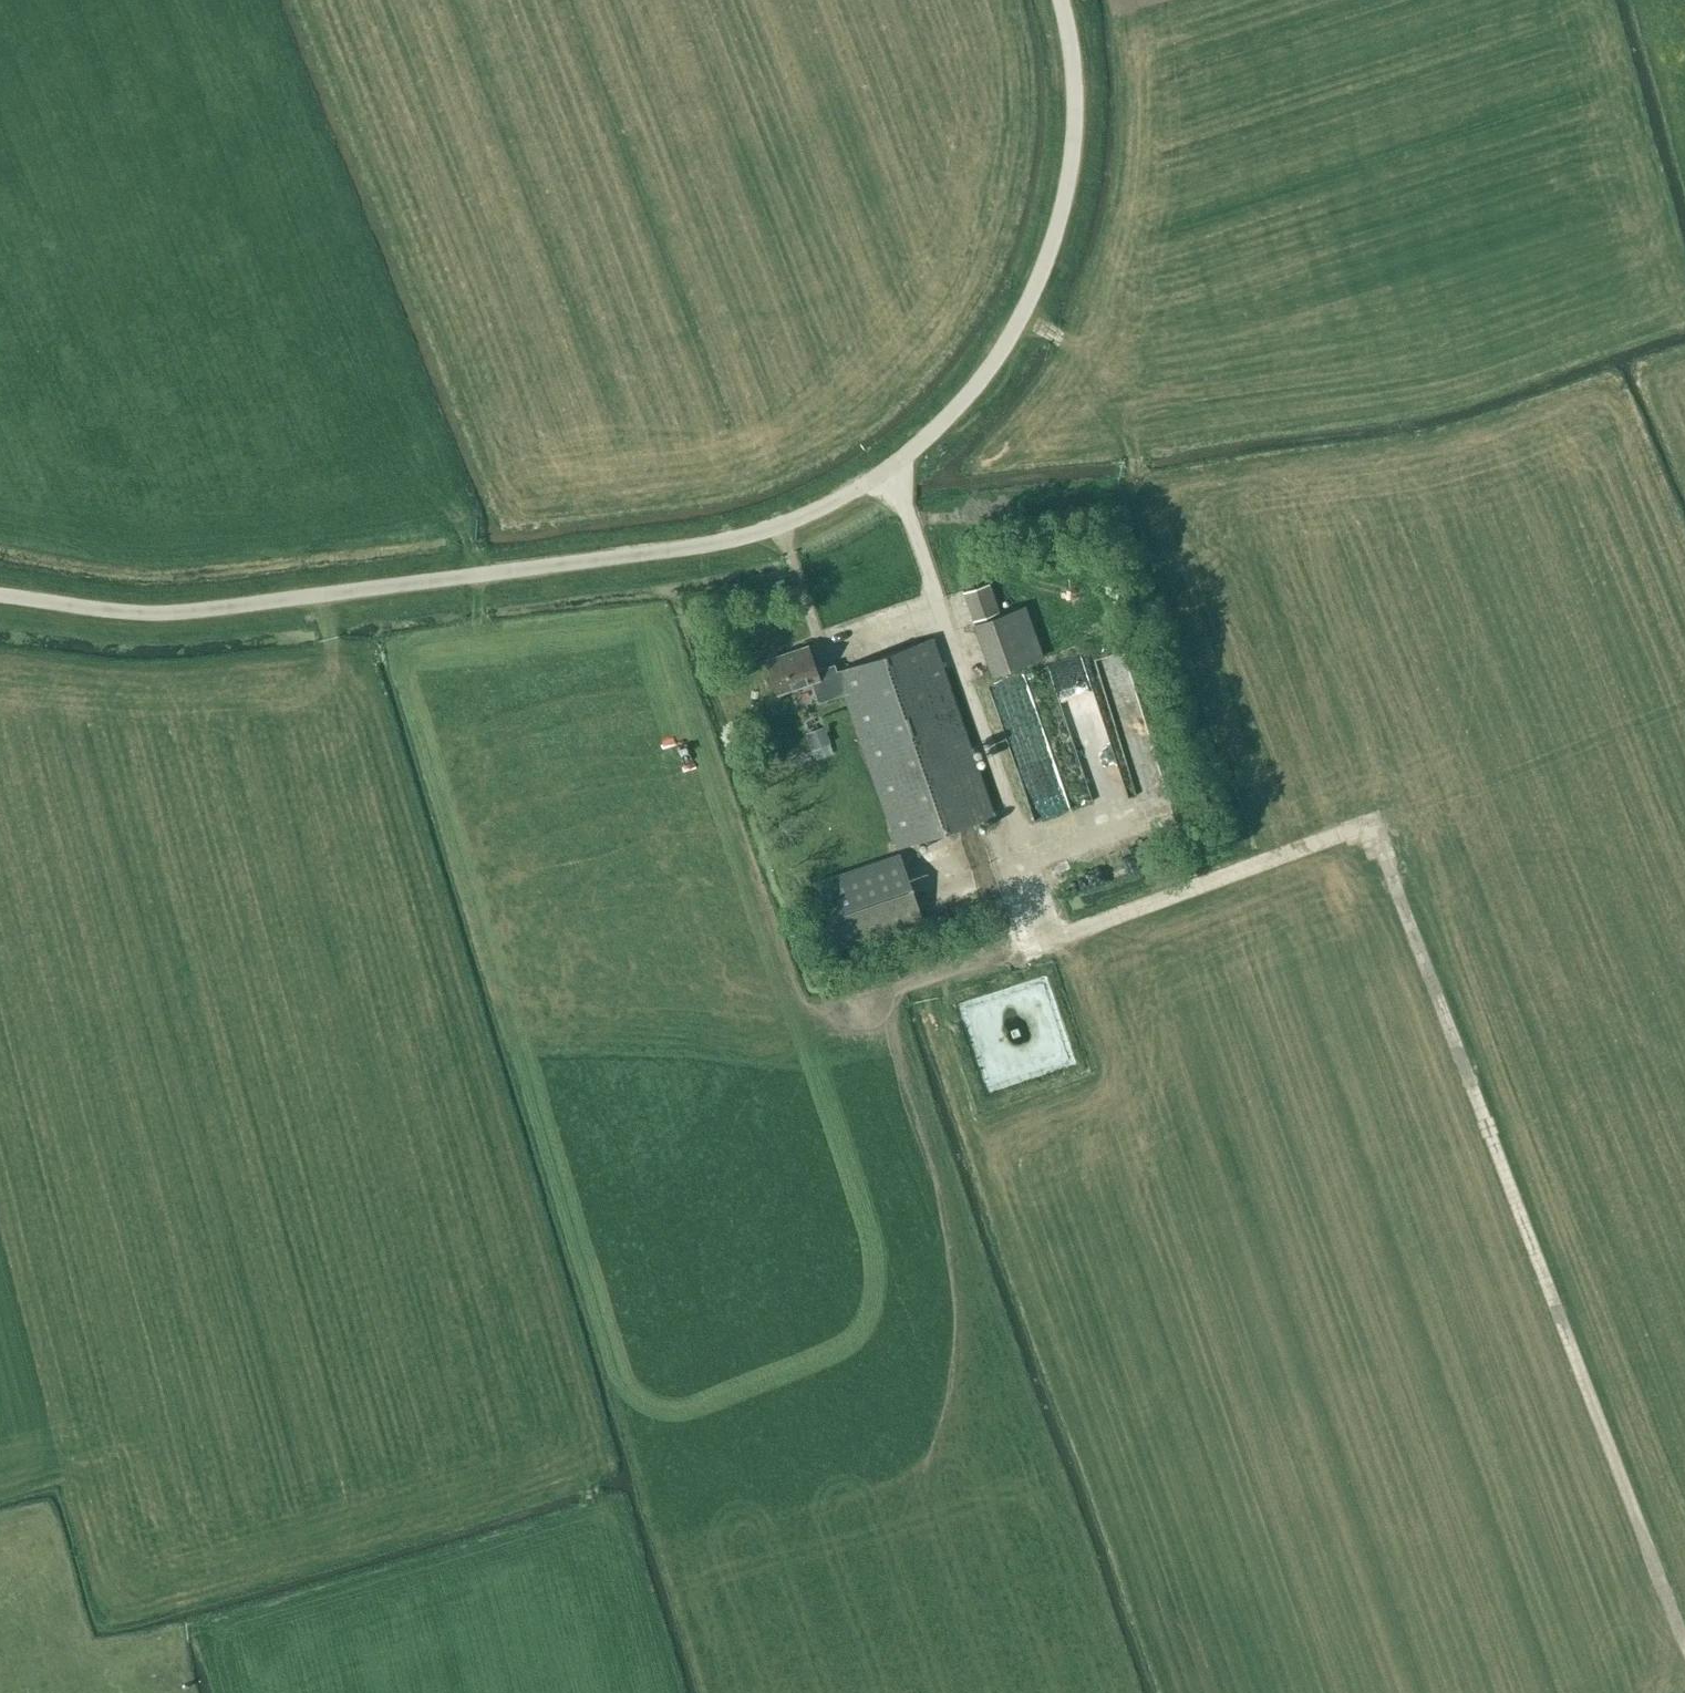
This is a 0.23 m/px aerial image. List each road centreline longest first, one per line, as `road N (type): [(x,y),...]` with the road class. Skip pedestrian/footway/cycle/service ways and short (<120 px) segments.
road 1 (unclassified): [(0,598),(174,617),(733,536),(829,504),(901,464),(953,415),(1004,343),(1039,272),(1073,150),(1072,31),(1061,0)]

